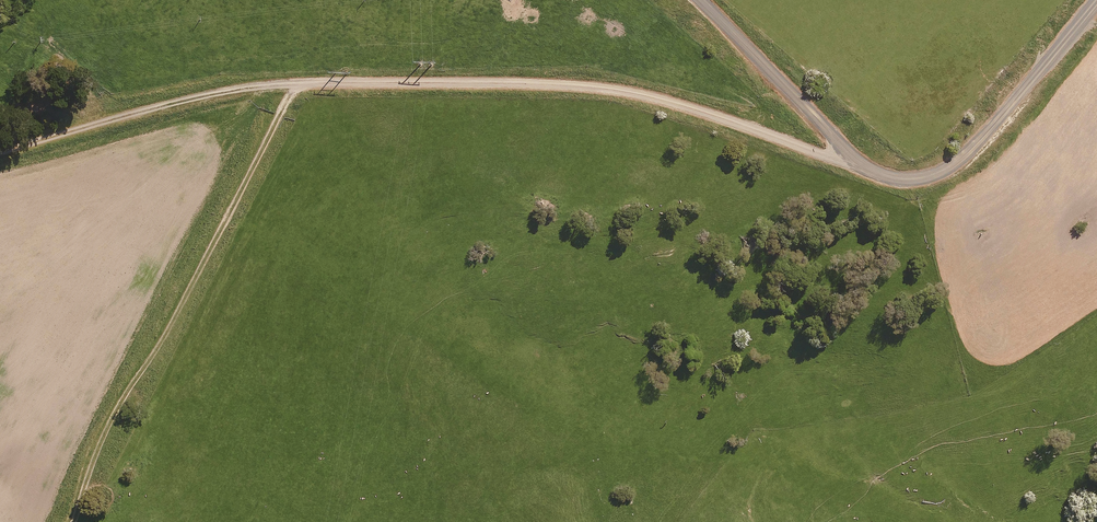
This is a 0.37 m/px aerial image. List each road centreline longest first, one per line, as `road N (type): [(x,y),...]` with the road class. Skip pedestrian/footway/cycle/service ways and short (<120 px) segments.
road 1 (unclassified): [(0,154),(278,82),(583,92),(859,166)]
road 2 (track): [(69,521),(92,462),(198,267),(278,82)]
road 3 (unclassified): [(1096,2),(970,149),(941,171),(893,178),(859,166)]
road 4 (unclassified): [(859,166),(702,0)]

